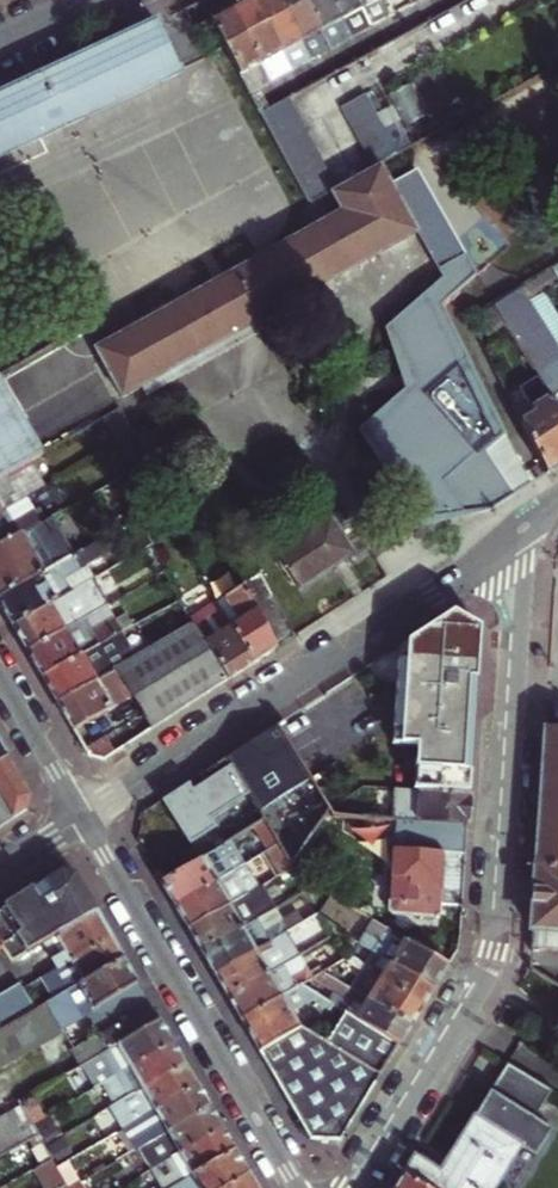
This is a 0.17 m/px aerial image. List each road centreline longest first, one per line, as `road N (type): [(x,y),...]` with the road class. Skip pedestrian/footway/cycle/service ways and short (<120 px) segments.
road 1 (residential): [(358,1187),(493,953),(527,537)]
road 2 (residential): [(84,818),(527,537)]
road 3 (tertiary): [(298,1187),(84,818)]
road 4 (tertiary): [(84,818),(0,674)]

